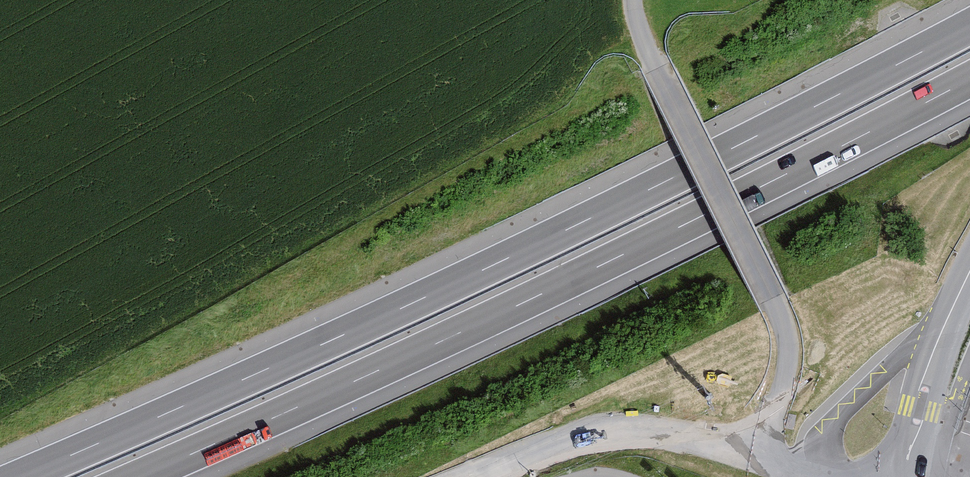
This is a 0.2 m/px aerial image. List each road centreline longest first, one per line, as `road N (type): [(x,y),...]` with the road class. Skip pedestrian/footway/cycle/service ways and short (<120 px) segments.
road 1 (motorway): [(969,26),(501,261),(21,476)]
road 2 (motorway): [(138,476),(521,303),(969,78)]
road 3 (track): [(756,456),(784,379),(781,318),(655,68),(632,0)]
road 4 (unclassified): [(469,476),(581,435),(627,430),(676,435),(821,476)]
road 5 (unclassified): [(907,476),(930,370),(969,270)]

